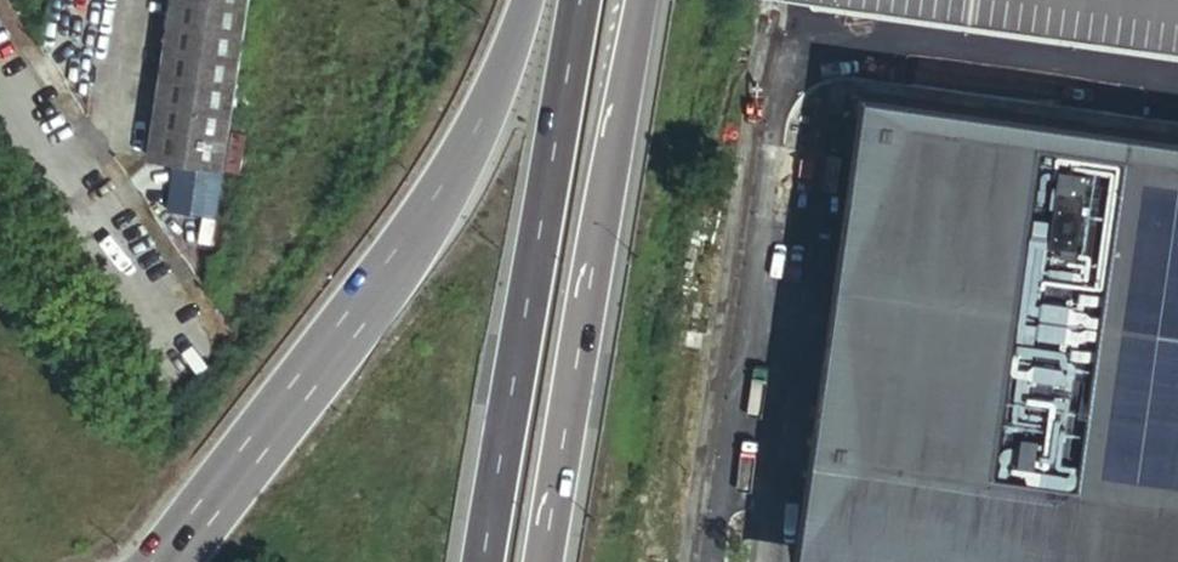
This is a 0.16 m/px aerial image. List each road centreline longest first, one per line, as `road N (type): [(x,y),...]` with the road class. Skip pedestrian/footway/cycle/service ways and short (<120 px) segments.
road 1 (trunk): [(525,0),(507,58),(426,215),(172,555)]
road 2 (trunk): [(538,561),(641,0)]
road 3 (trunk): [(579,0),(486,561)]

